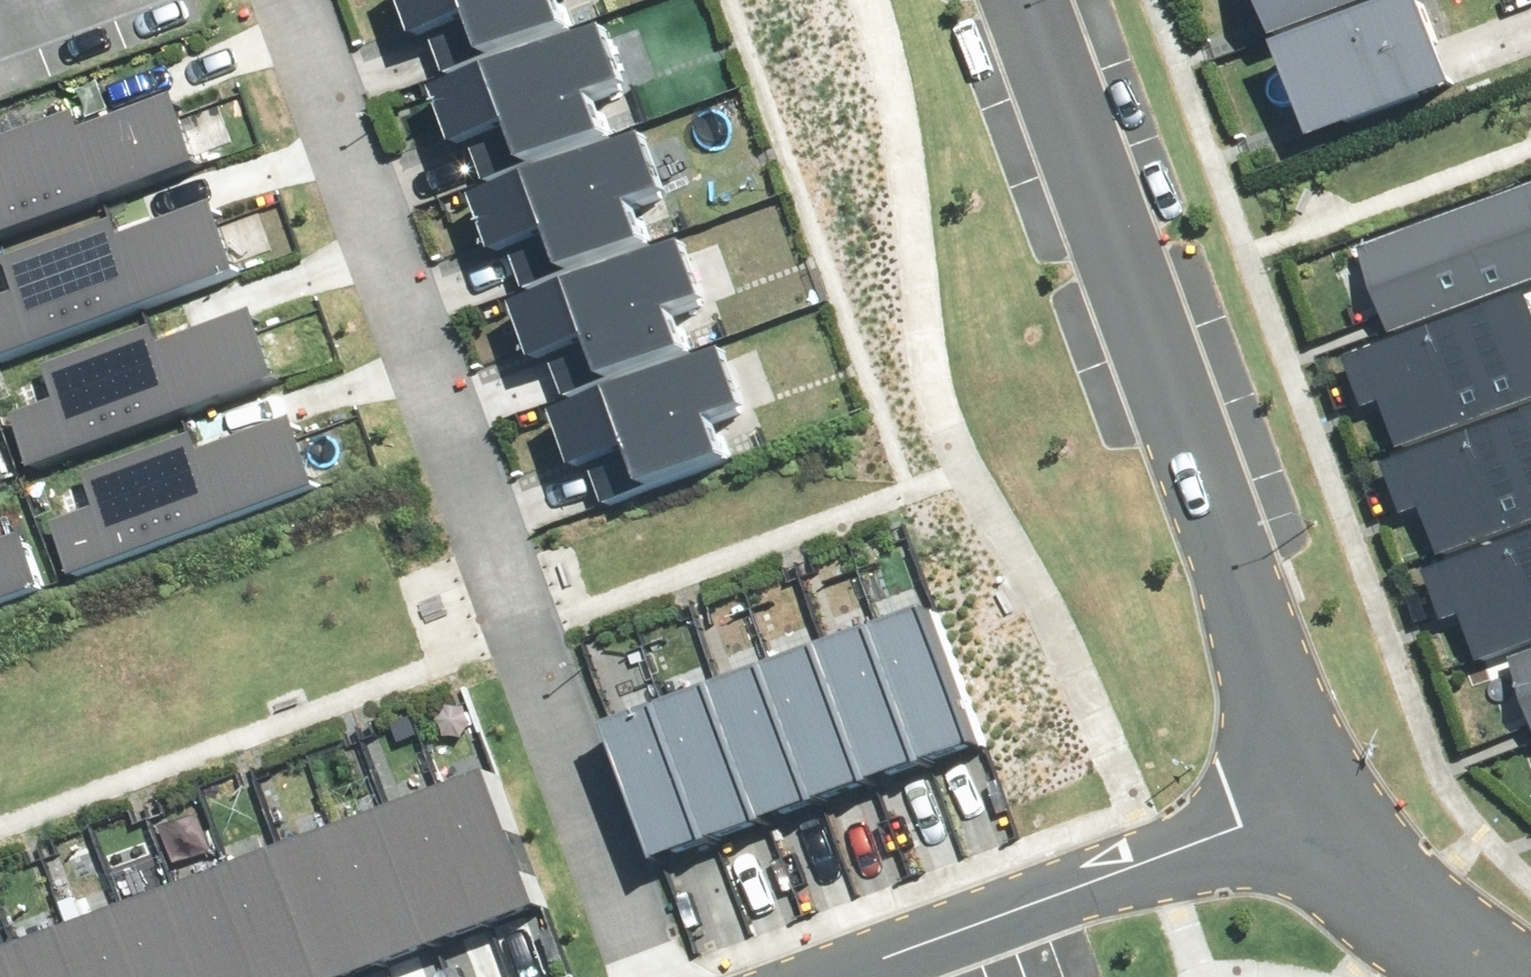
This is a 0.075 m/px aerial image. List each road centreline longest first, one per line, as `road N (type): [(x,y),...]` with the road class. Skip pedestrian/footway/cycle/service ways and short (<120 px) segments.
road 1 (residential): [(299,0),(660,976)]
road 2 (residential): [(1311,773),(1037,0)]
road 3 (residential): [(842,976),(1155,864),(1311,773)]
road 4 (residential): [(1517,976),(1461,947),(1377,875),(1311,773)]
road 5 (residential): [(120,0),(0,43)]

